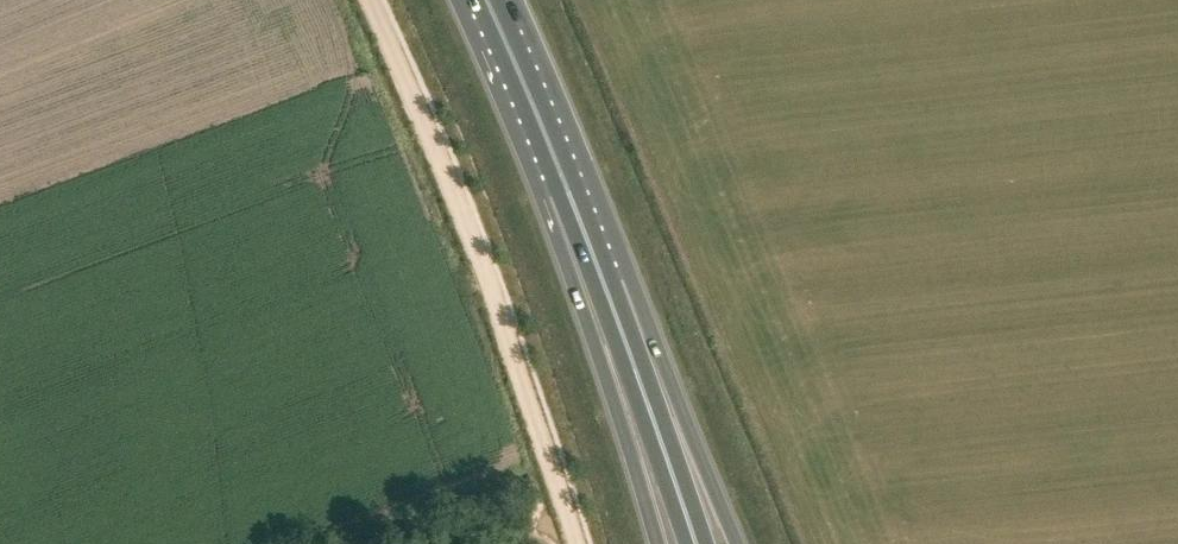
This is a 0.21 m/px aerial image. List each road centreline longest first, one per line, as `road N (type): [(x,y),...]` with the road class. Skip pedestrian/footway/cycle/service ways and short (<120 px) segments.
road 1 (track): [(369,0),(448,180),(574,543)]
road 2 (trunk): [(569,196),(659,543)]
road 3 (trunk): [(737,543),(606,289)]
road 4 (trunk): [(606,289),(696,543)]
road 5 (trunk): [(569,196),(486,0)]

